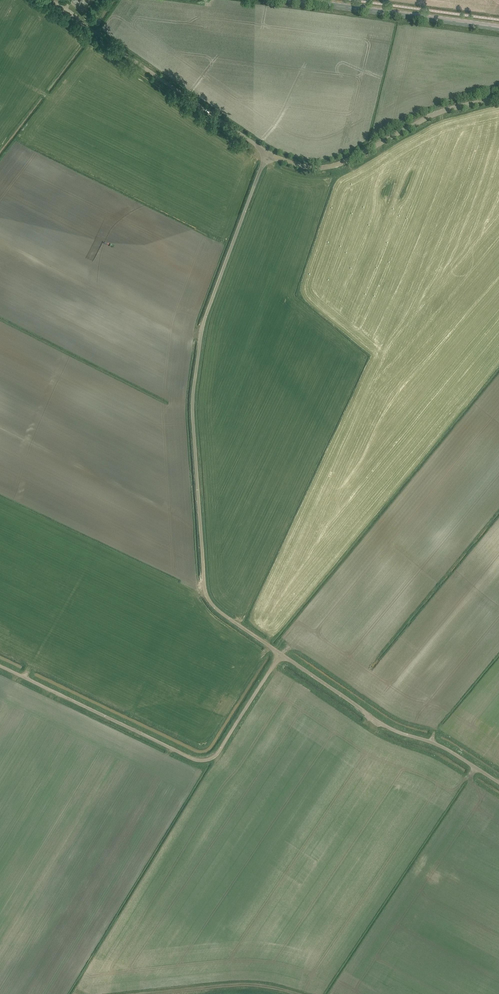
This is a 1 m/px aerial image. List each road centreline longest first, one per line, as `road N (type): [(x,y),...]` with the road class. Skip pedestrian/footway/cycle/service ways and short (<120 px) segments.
road 1 (unclassified): [(281,654),(206,593),(192,405),(204,322),(266,153)]
road 2 (unclassified): [(281,654),(217,753),(203,761),(0,666)]
road 3 (track): [(74,993),(217,753)]
road 4 (unclassified): [(266,153),(47,0)]
road 5 (unclassified): [(281,654),(391,729),(440,745),(498,782)]
road 6 (unclassified): [(266,153),(326,167),(438,113),(498,98)]
road 7 (secondary): [(498,27),(297,0)]
road 8 (track): [(298,993),(243,984),(141,993)]

